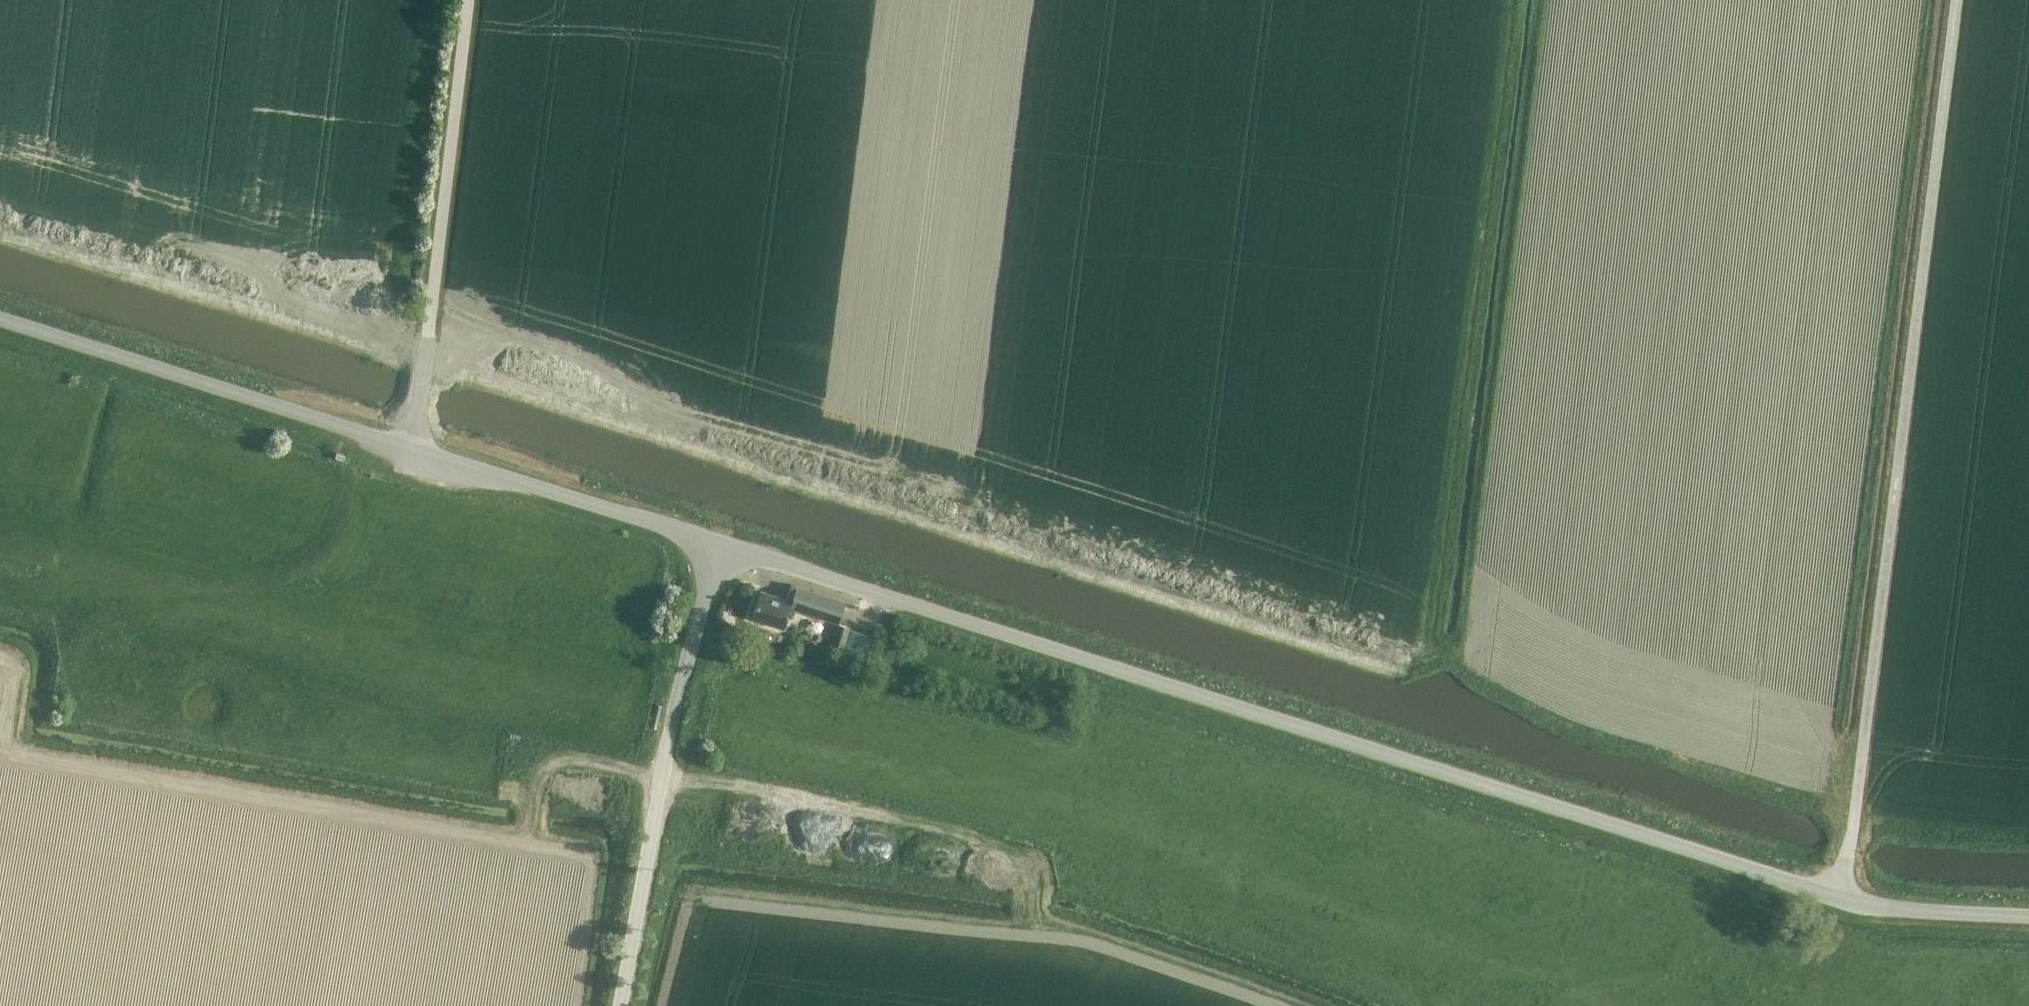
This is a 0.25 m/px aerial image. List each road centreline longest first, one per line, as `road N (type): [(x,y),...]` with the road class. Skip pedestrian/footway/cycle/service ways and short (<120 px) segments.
road 1 (unclassified): [(2028,916),(1888,907),(1836,895),(715,542)]
road 2 (unclassified): [(620,1005),(671,727),(715,542)]
road 3 (unclassified): [(411,449),(0,320)]
road 4 (unclassified): [(715,542),(411,449)]

